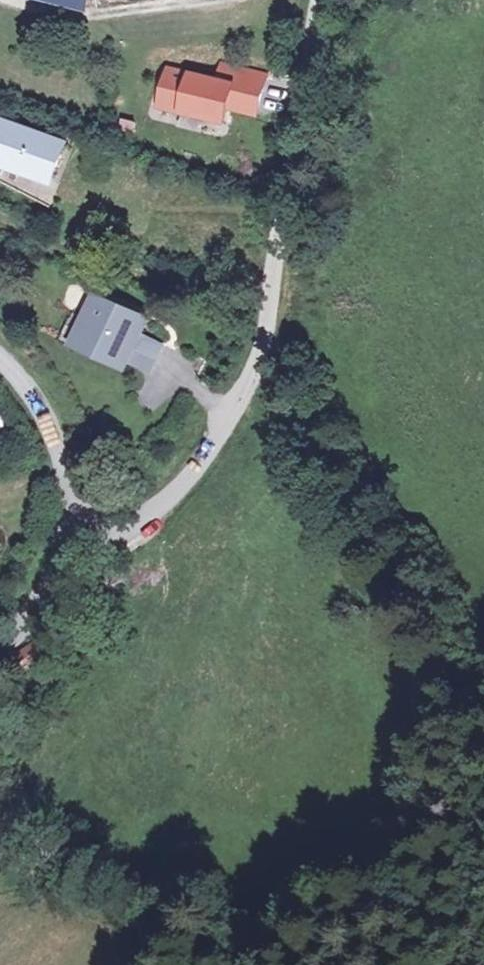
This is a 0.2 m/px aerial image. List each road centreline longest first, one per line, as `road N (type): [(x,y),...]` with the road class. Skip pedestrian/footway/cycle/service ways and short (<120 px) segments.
road 1 (residential): [(321,0),(273,294),(237,408),(136,536),(70,513)]
road 2 (track): [(273,294),(48,246),(0,214)]
road 3 (track): [(13,0),(57,16),(219,0)]
road 4 (unclassified): [(70,513),(54,435),(0,362)]
road 5 (unclassified): [(0,644),(45,577),(70,513)]

